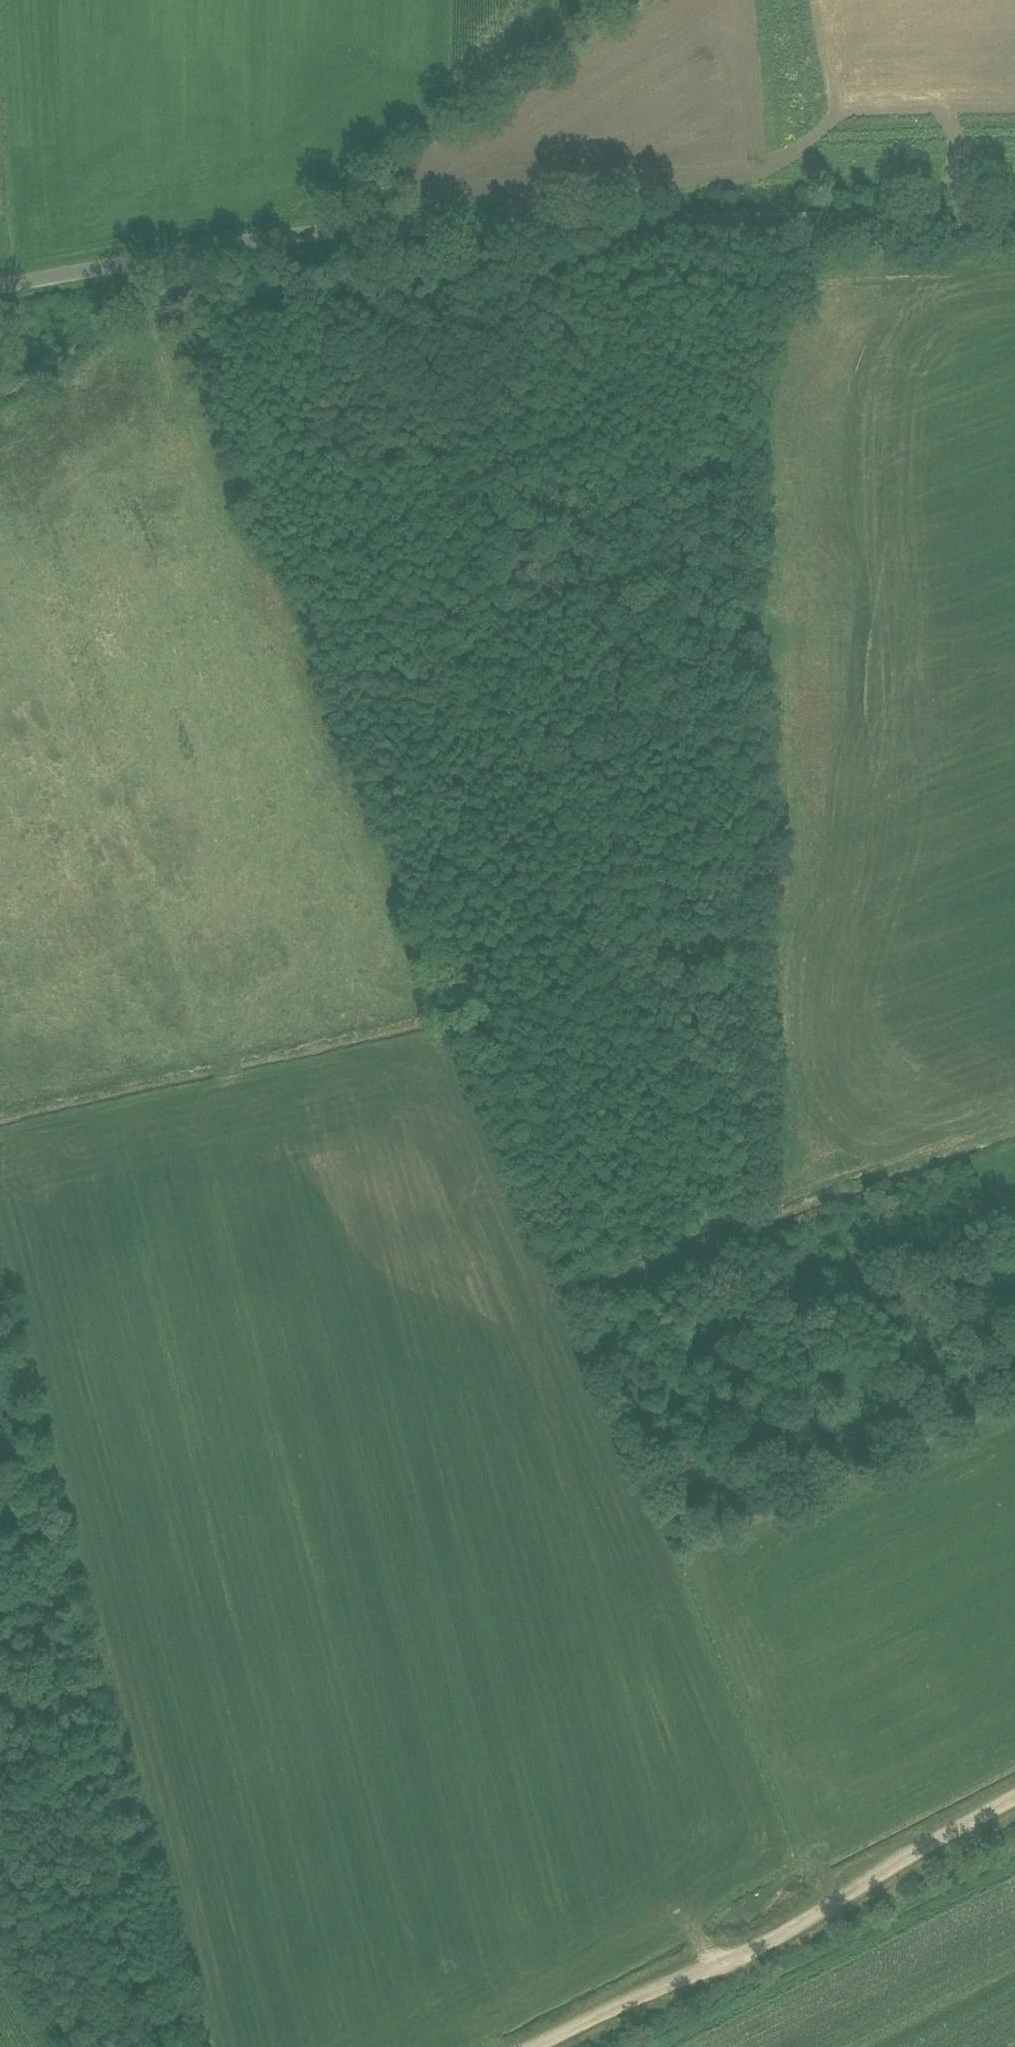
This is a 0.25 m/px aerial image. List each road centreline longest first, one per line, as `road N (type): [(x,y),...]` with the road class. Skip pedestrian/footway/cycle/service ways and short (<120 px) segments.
road 1 (unclassified): [(0,287),(310,232),(1014,217)]
road 2 (track): [(1014,1797),(742,1951),(524,2046)]

